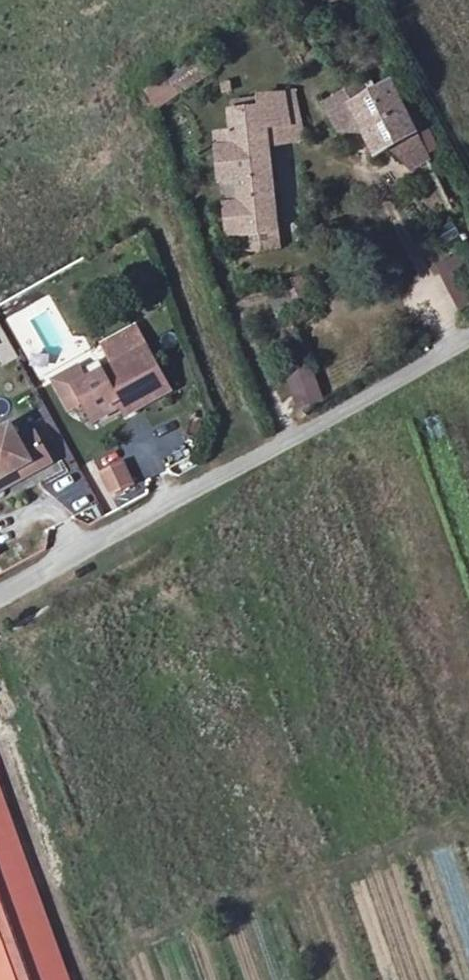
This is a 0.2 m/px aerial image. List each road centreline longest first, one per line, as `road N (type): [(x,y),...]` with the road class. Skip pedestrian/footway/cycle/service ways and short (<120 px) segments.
road 1 (unclassified): [(0,598),(327,420),(468,330)]

